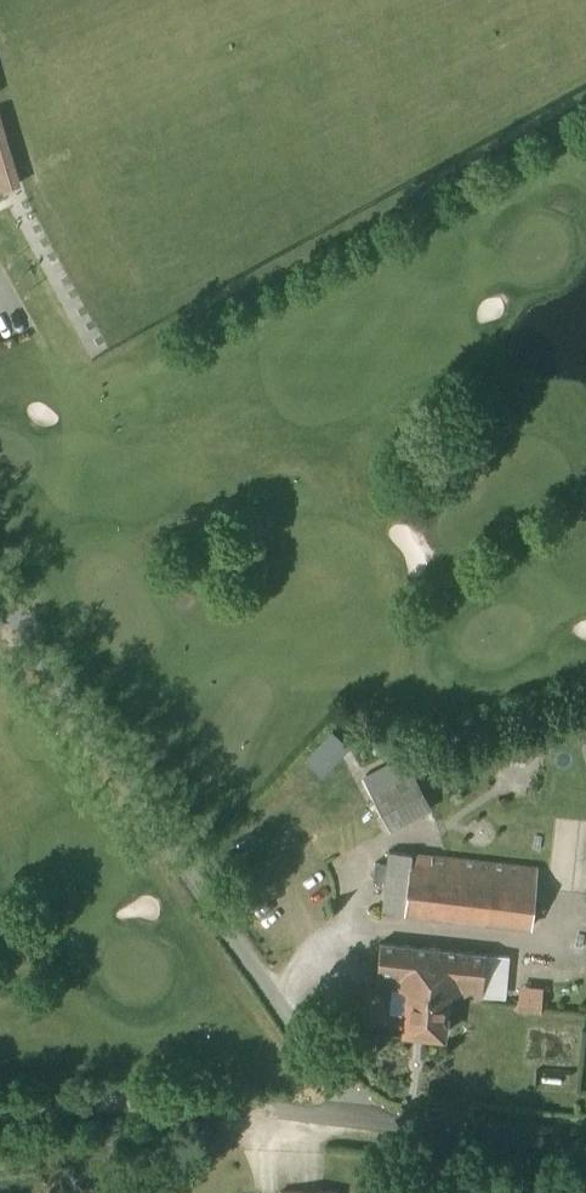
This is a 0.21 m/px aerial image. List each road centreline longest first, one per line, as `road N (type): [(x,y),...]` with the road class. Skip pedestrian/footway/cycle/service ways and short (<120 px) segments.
road 1 (unclassified): [(585,1146),(345,1115),(339,1087),(0,597)]
road 2 (track): [(0,1117),(142,1107),(345,1115)]

